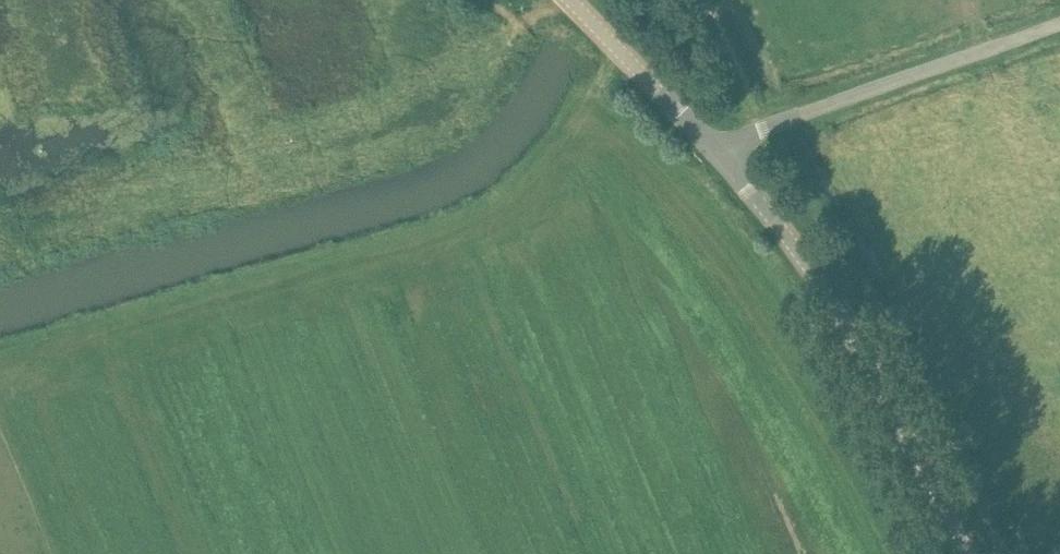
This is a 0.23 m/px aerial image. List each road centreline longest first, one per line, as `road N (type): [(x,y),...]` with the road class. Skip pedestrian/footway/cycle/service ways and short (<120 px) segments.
road 1 (tertiary): [(971,553),(828,290),(716,147)]
road 2 (unclassified): [(716,147),(1059,24)]
road 3 (tertiary): [(716,147),(569,0)]
road 4 (track): [(785,123),(702,0)]

